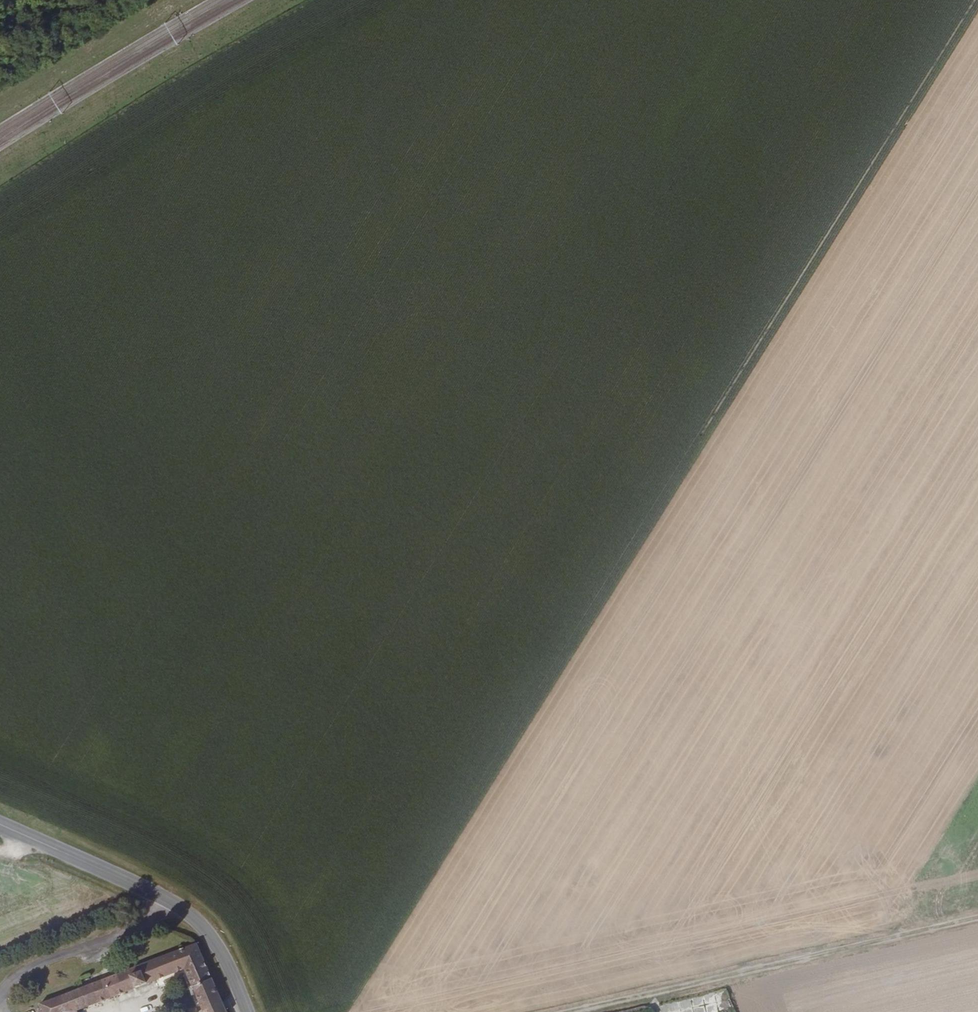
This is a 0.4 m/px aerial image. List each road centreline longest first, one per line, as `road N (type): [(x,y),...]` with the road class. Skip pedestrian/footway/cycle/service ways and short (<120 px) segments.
road 1 (tertiary): [(246,1011),(226,961),(191,917),(0,824)]

